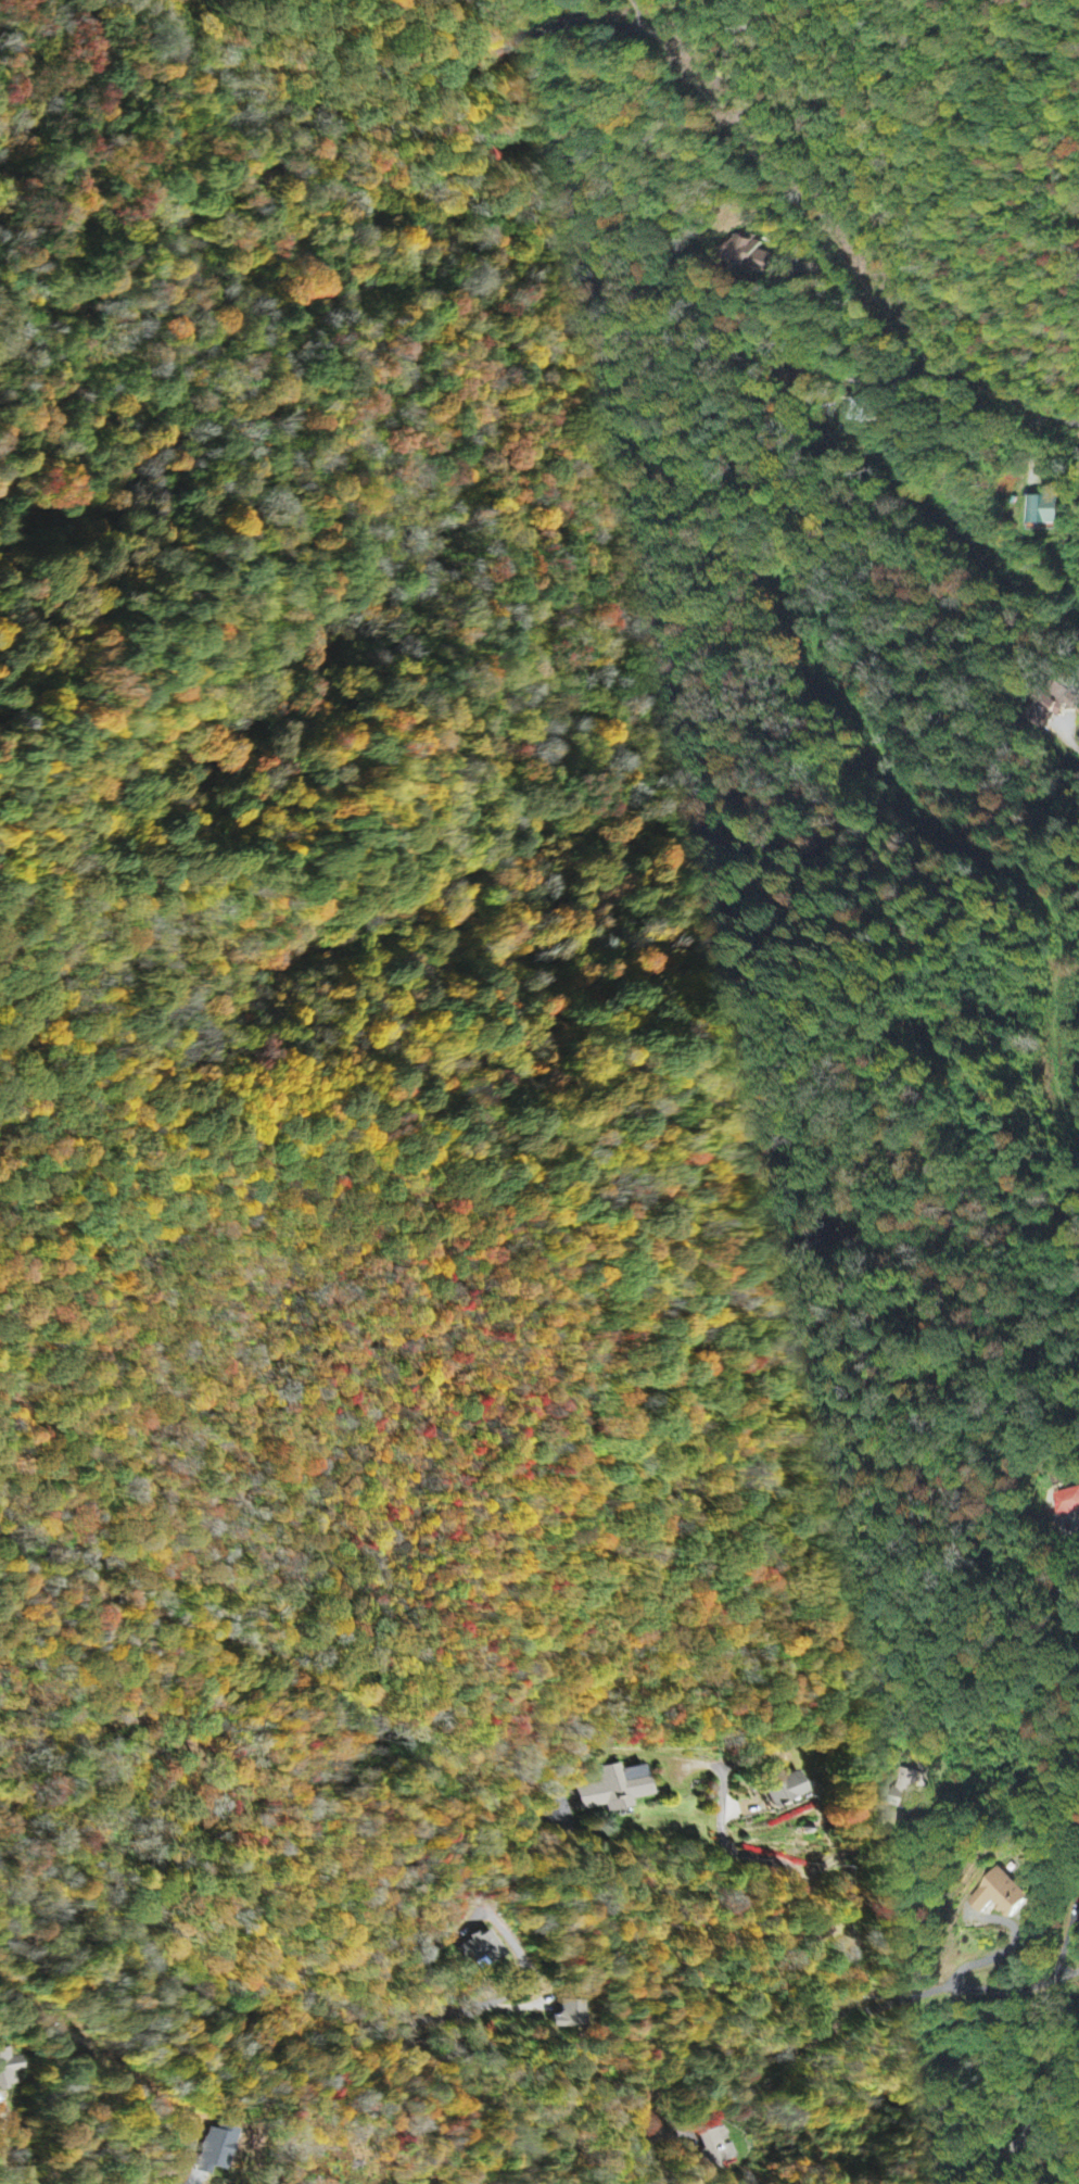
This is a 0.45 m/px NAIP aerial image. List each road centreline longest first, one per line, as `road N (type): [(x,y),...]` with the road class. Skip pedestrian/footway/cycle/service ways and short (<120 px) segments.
road 1 (residential): [(1078,422),(1020,400),(985,361),(930,362),(835,266),(818,238),(771,198),(452,81),(454,67),(569,20),(630,26),(633,0)]
road 2 (residential): [(422,2183),(434,2164),(439,2111),(436,2080),(422,2055),(429,2042),(458,2042),(604,2086),(639,2087),(658,2060),(651,1966),(659,1956),(805,2009),(1078,1968)]
road 3 (residential): [(656,1958),(650,1941),(659,1929),(758,1912),(782,1905),(797,1888),(791,1864),(726,1841),(724,1768)]
road 4 (residential): [(922,564),(1078,713)]
road 5 (residential): [(1078,2042),(1017,2132),(1020,2147),(1078,2182)]

